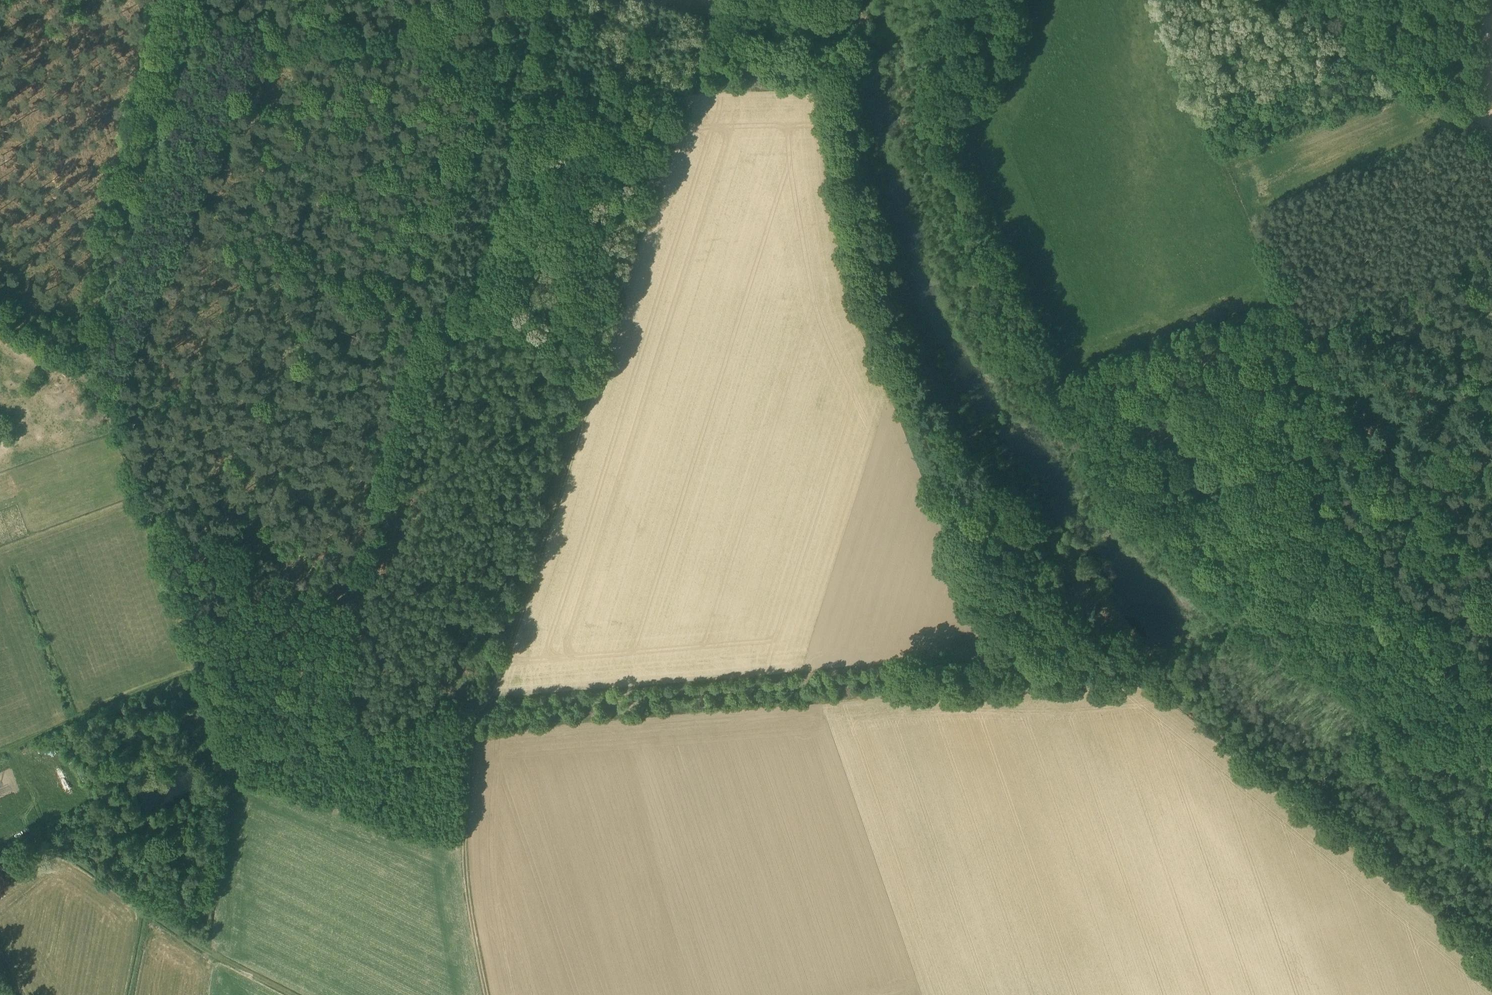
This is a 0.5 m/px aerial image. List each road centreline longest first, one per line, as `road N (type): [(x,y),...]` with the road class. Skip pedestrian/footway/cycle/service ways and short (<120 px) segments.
road 1 (track): [(715,0),(565,482),(513,639),(482,699),(465,871),(485,994)]
road 2 (track): [(293,994),(194,945),(58,848),(0,891)]
road 3 (track): [(1491,133),(1282,0)]

